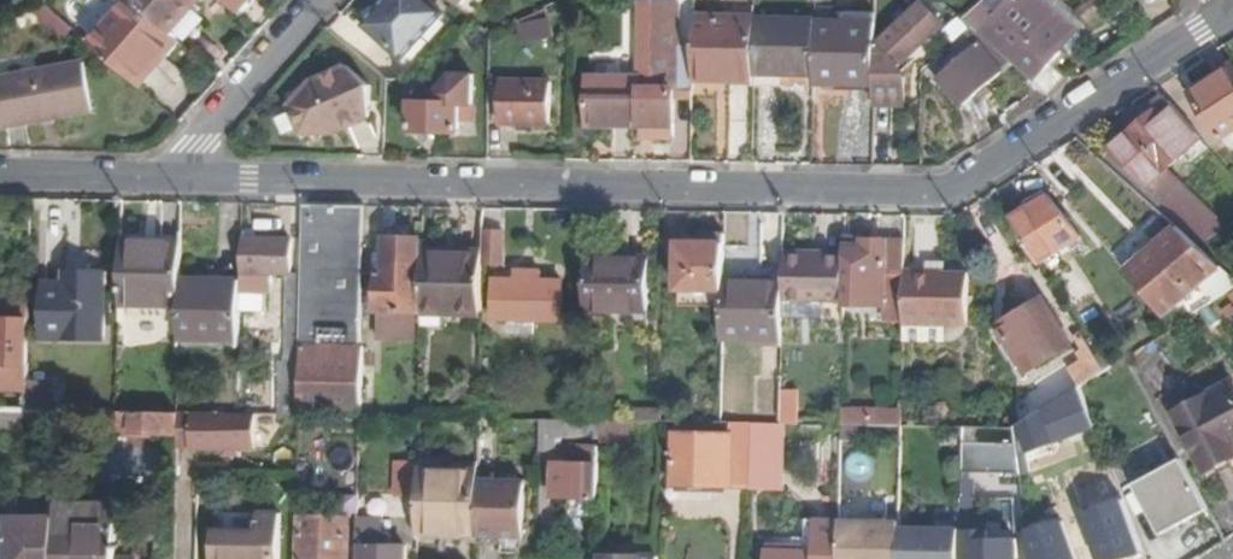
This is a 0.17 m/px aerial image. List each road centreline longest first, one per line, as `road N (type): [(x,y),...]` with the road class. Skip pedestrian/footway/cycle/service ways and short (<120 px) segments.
road 1 (residential): [(174,174),(904,194),(962,187),(1232,9)]
road 2 (residential): [(326,0),(174,174)]
road 3 (residential): [(0,171),(174,174)]

